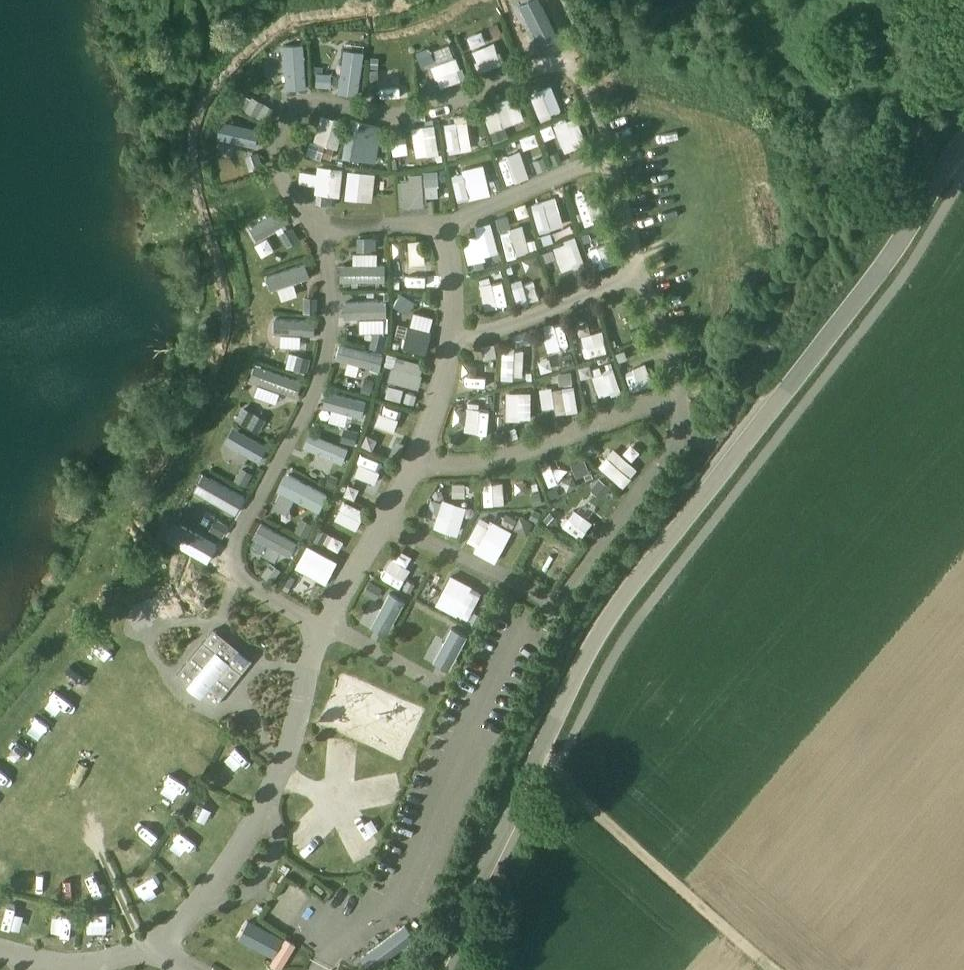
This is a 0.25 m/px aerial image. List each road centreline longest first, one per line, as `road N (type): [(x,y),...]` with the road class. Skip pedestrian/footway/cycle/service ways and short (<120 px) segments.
road 1 (unclassified): [(431,969),(615,607),(873,278),(963,146)]
road 2 (track): [(537,757),(775,969)]
road 3 (track): [(410,0),(295,25),(237,62),(195,114)]

